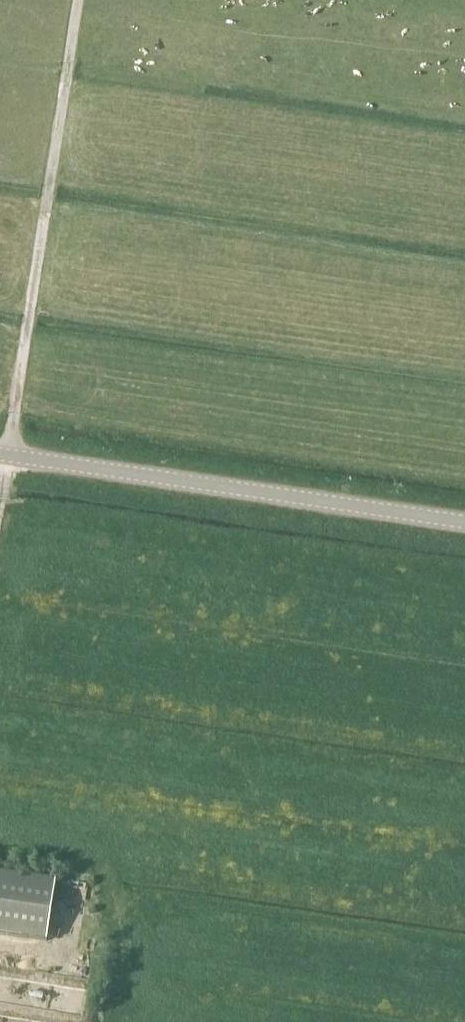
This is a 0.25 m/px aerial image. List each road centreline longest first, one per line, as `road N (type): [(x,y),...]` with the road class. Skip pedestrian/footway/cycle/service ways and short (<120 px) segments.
road 1 (track): [(0,501),(77,0)]
road 2 (tertiary): [(464,523),(0,457)]

